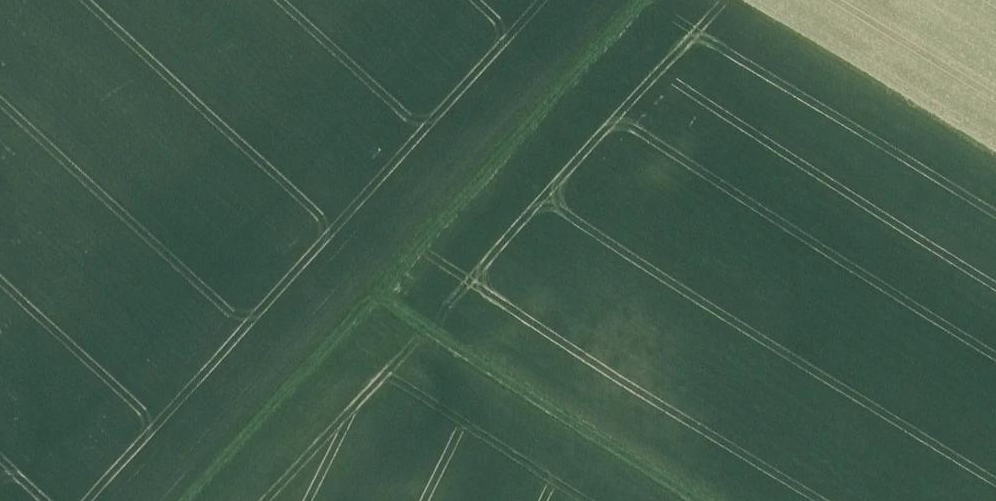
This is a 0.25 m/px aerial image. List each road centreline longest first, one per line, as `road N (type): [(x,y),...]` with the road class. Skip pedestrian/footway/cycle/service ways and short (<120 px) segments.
road 1 (track): [(377,298),(649,0)]
road 2 (track): [(705,500),(377,298)]
road 3 (track): [(189,500),(377,298)]

